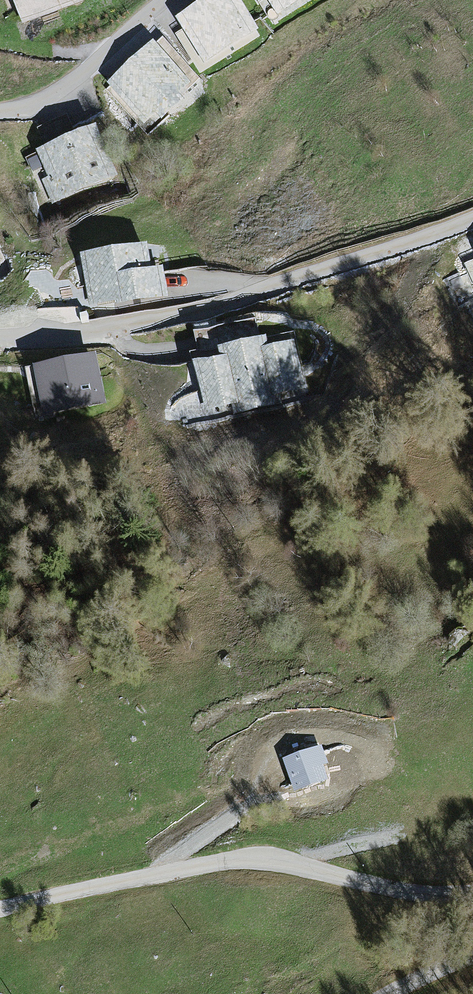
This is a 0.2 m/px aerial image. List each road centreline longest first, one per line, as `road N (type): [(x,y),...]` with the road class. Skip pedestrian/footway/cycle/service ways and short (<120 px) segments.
road 1 (track): [(0,340),(263,289),(472,214)]
road 2 (unclassified): [(0,909),(234,859),(273,860),(407,891),(472,891)]

